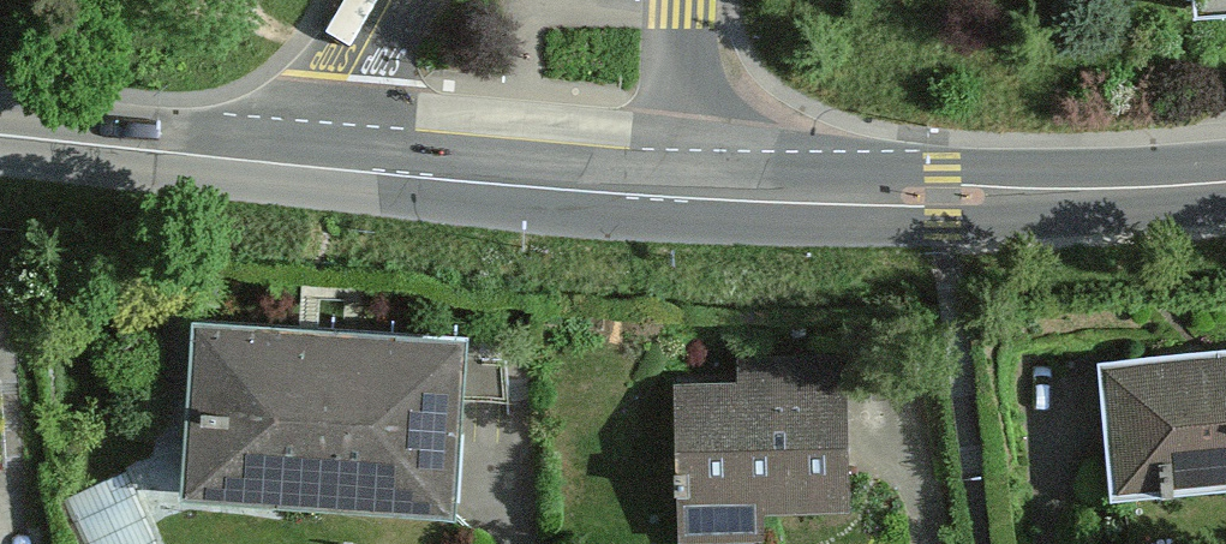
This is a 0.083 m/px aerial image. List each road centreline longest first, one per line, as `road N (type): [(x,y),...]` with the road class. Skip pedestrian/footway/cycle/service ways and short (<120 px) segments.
road 1 (secondary): [(1225,189),(693,200)]
road 2 (secondary): [(693,200),(330,169)]
road 3 (secondary): [(330,169),(0,136)]
road 4 (tertiary): [(693,200),(690,0)]
road 5 (tertiary): [(397,0),(364,66),(330,169)]

